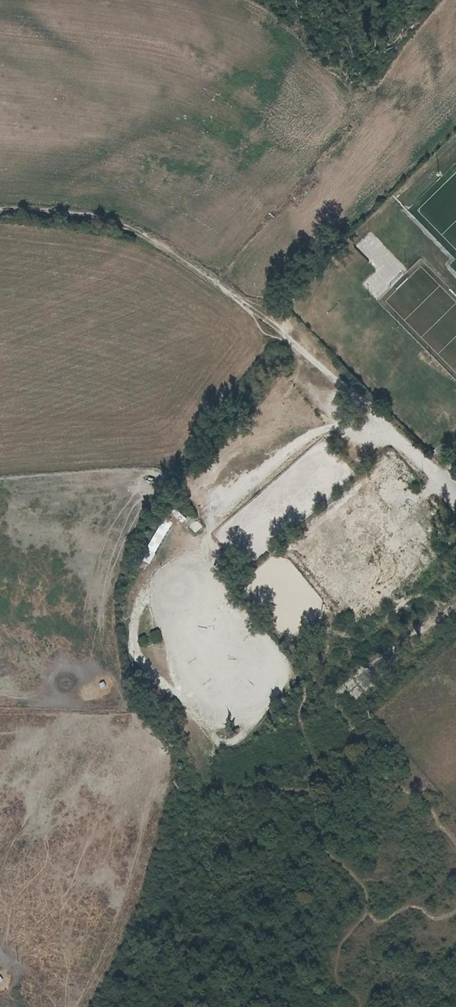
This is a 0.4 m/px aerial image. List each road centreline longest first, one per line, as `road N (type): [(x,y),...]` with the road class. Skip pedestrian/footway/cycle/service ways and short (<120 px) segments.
road 1 (track): [(435,476),(267,318),(172,251),(96,217),(0,210)]
road 2 (track): [(386,429),(310,434),(212,523),(201,555)]

